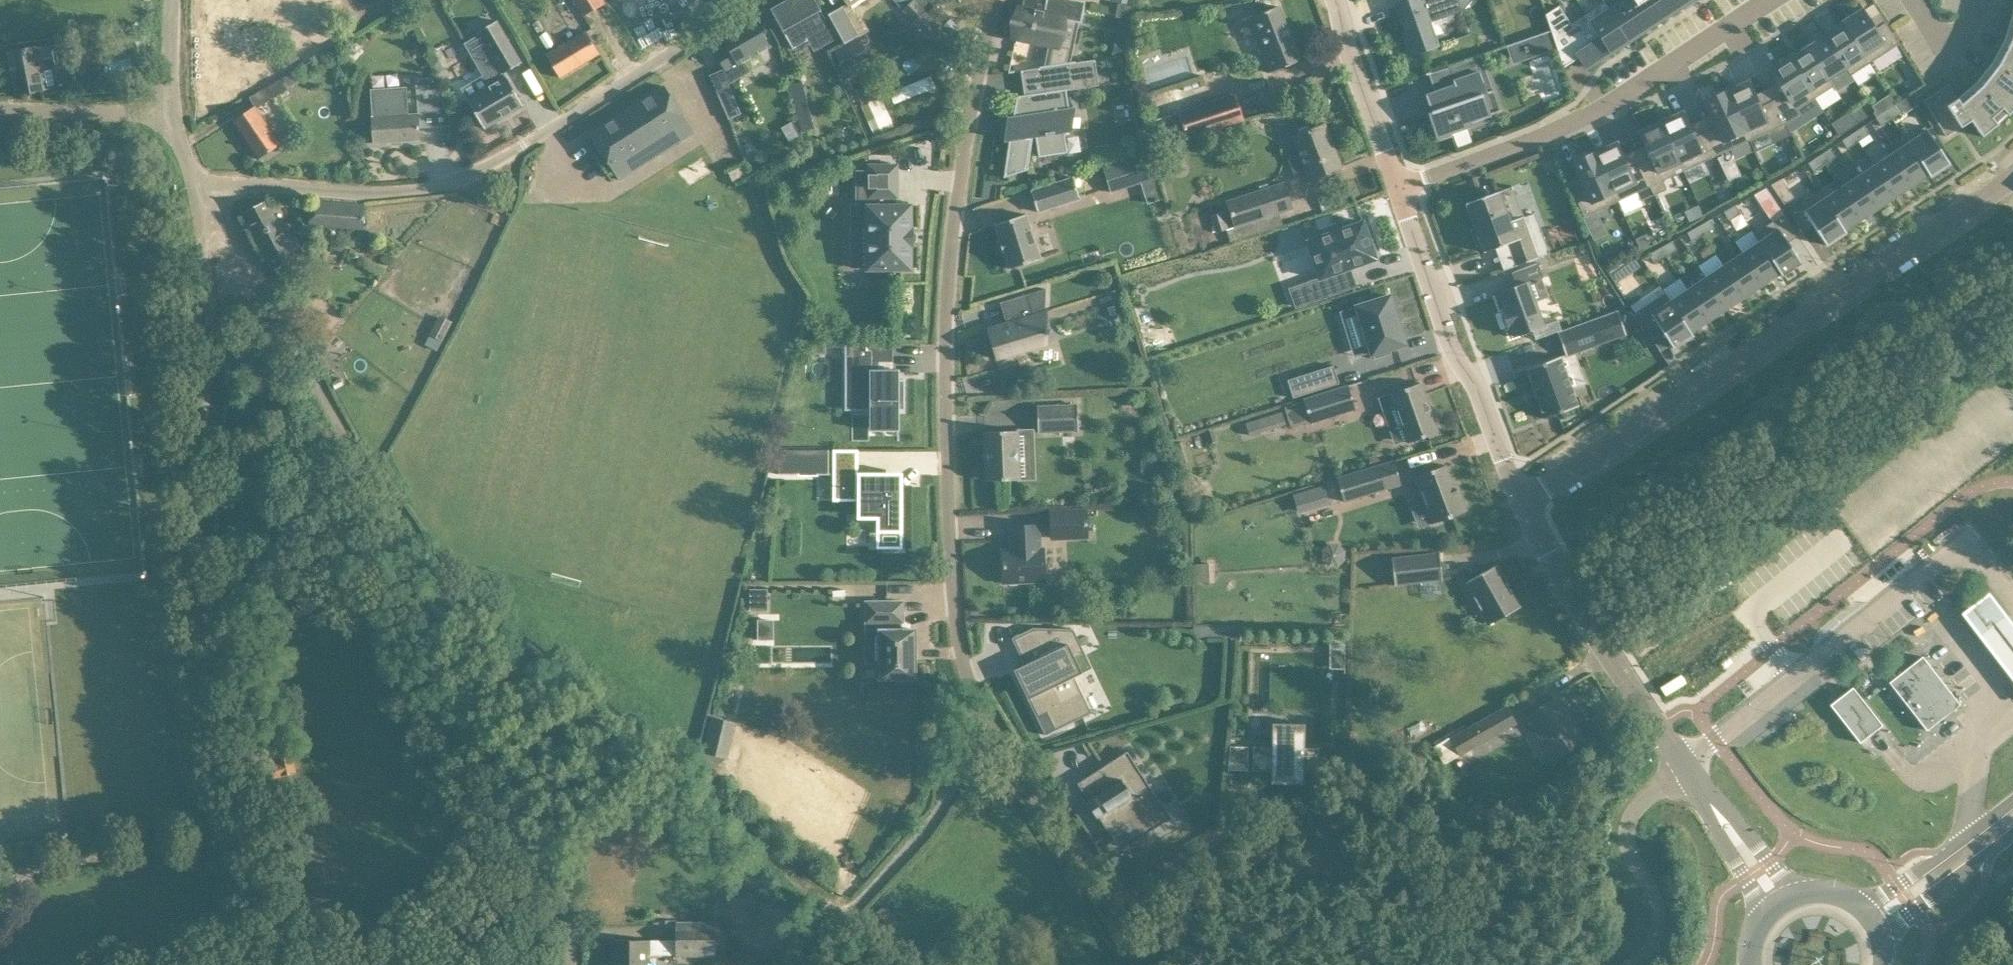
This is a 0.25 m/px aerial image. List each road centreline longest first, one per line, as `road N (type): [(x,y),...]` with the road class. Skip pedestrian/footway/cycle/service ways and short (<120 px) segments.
road 1 (unclassified): [(576,964),(561,870),(530,777),(206,188)]
road 2 (unclassified): [(258,947),(197,541),(209,361),(198,180)]
road 3 (unclassified): [(962,660),(948,439),(951,233),(994,0)]
road 4 (unclassified): [(747,0),(463,178),(364,194),(206,188)]
road 5 (residential): [(1519,501),(2012,178)]
road 6 (residential): [(1398,189),(1626,95),(1771,0)]
road 7 (unclassified): [(814,964),(819,937),(952,777),(962,660)]
road 8 (residential): [(1137,964),(977,703),(962,660)]
road 9 (tertiary): [(1519,501),(1478,390),(1450,345),(1398,189)]
road 10 (unclassified): [(1716,738),(1978,533)]
road 11 (tertiary): [(1685,763),(1519,501)]
road 12 (residential): [(1685,763),(1629,815),(1623,831),(1658,900),(1661,925),(1648,954),(1629,964)]
road 13 (tertiary): [(1398,189),(1336,0)]
road 14 (secondary): [(2012,804),(1868,900)]
road 15 (unclassified): [(169,111),(0,108)]
road 16 (secondary): [(1892,933),(2012,832)]
road 17 (tertiary): [(1709,798),(1764,913)]
road 18 (tertiary): [(1791,891),(1740,823),(1709,798)]

